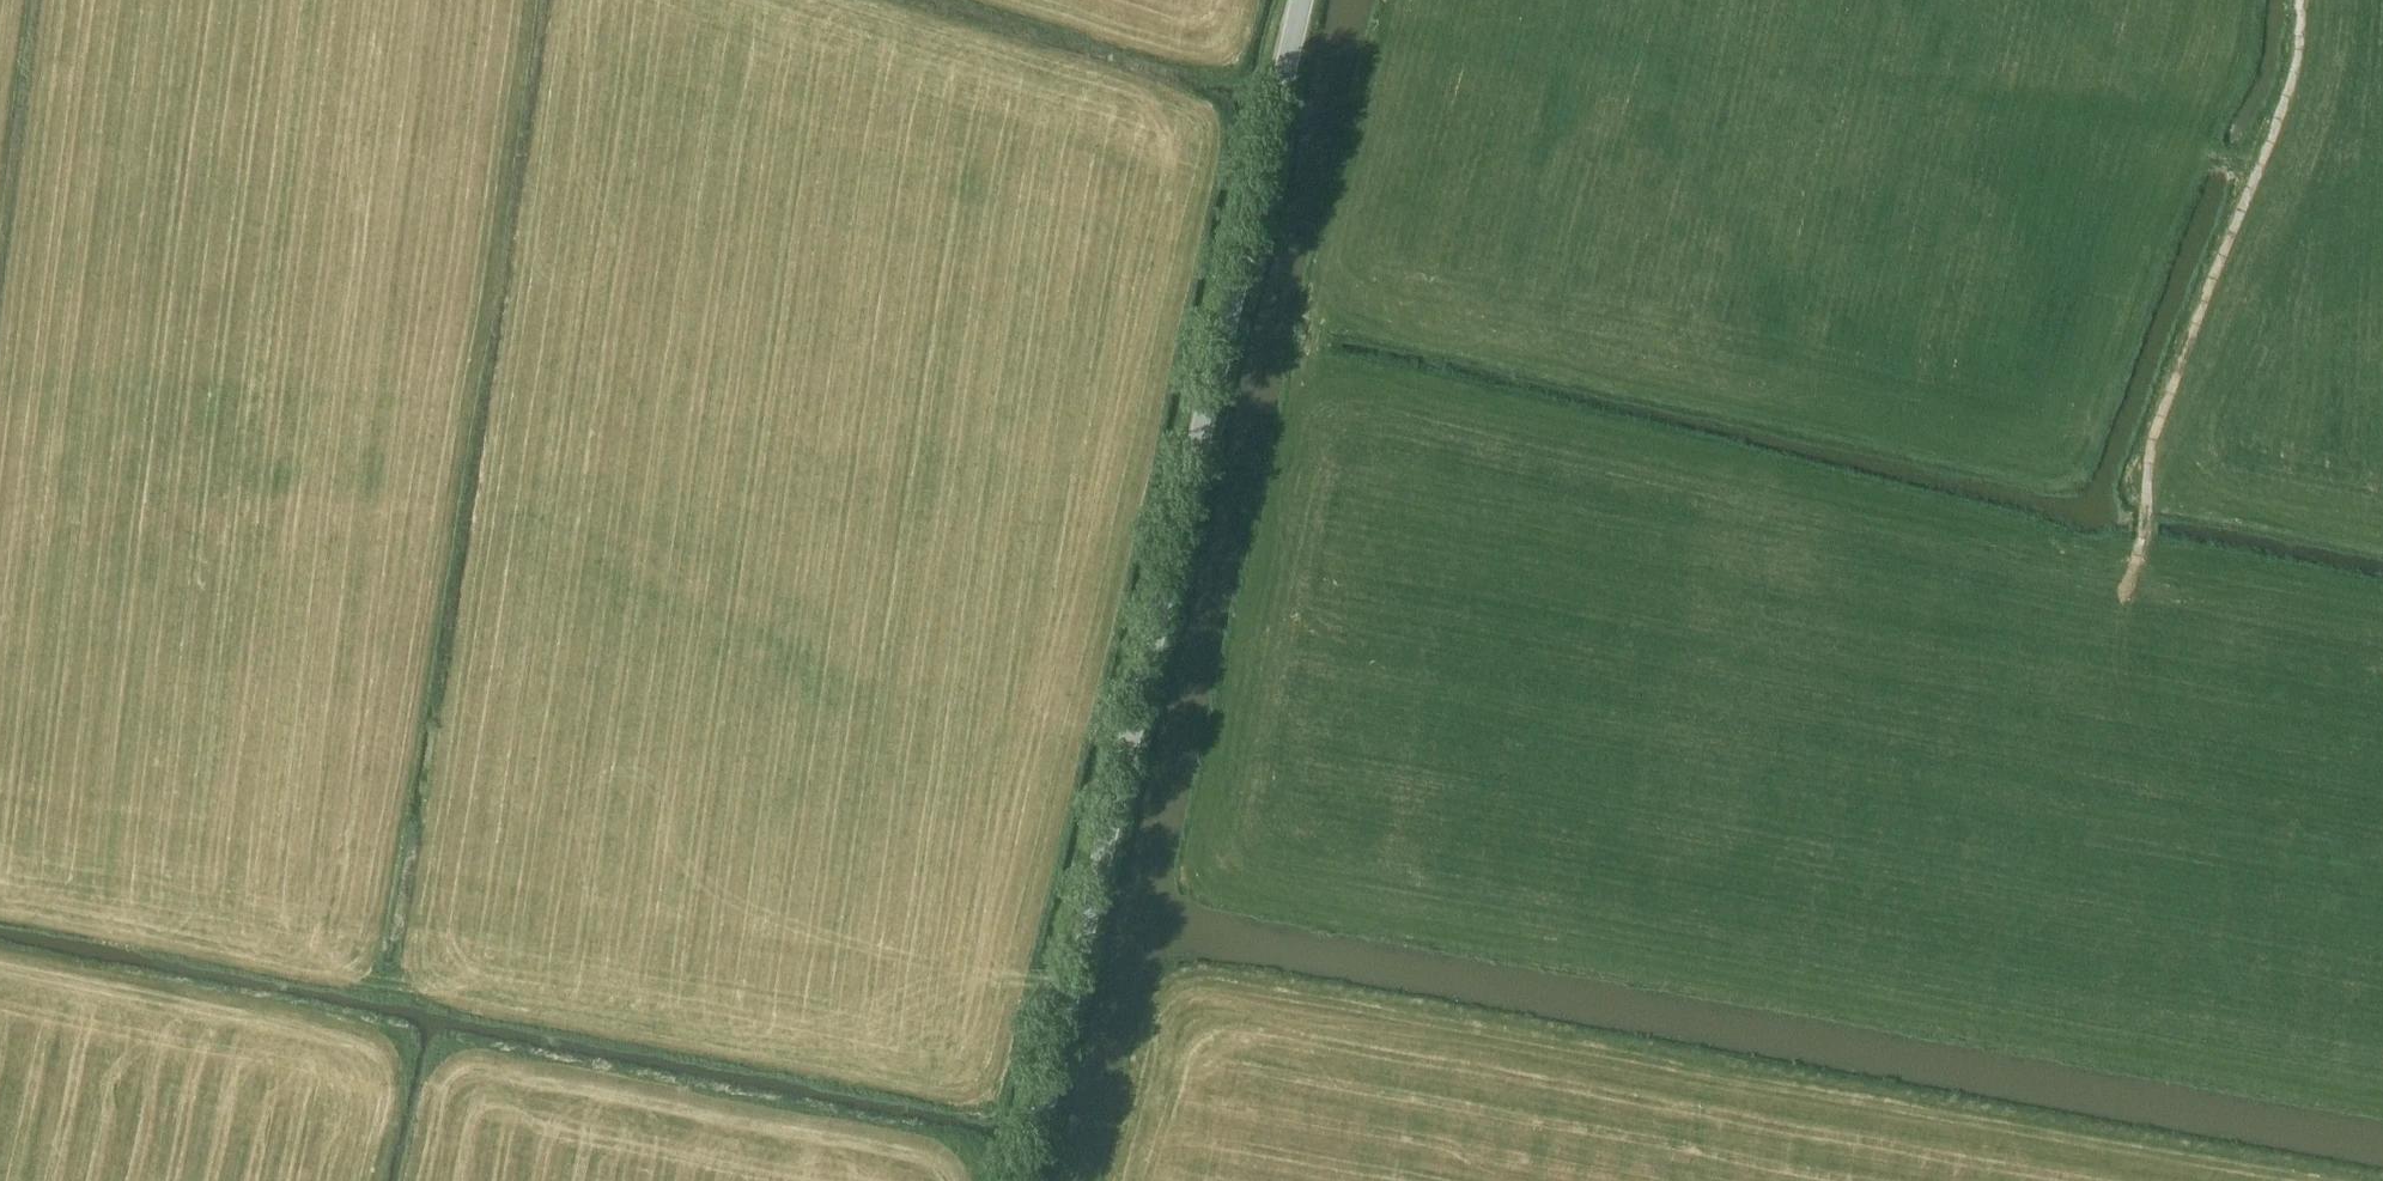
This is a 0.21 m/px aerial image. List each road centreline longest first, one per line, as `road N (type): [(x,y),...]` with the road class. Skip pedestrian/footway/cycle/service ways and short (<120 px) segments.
road 1 (tertiary): [(1025,1180),(1308,0)]
road 2 (track): [(2303,0),(2288,105),(2177,375),(2152,459),(2142,546),(2122,599)]

